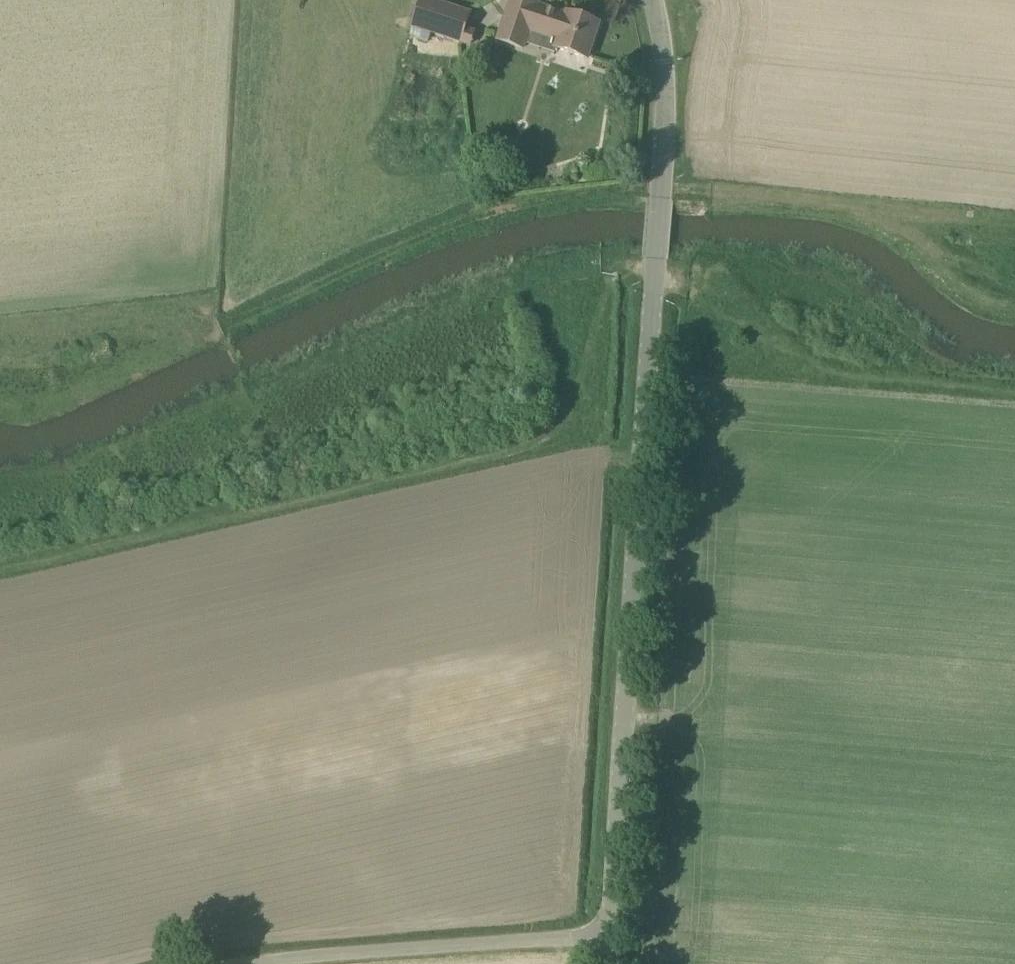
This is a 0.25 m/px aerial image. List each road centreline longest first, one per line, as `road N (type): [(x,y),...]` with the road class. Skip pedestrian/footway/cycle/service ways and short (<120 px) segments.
road 1 (unclassified): [(595,963),(659,192),(658,67)]
road 2 (unclassified): [(226,963),(567,936),(595,963)]

